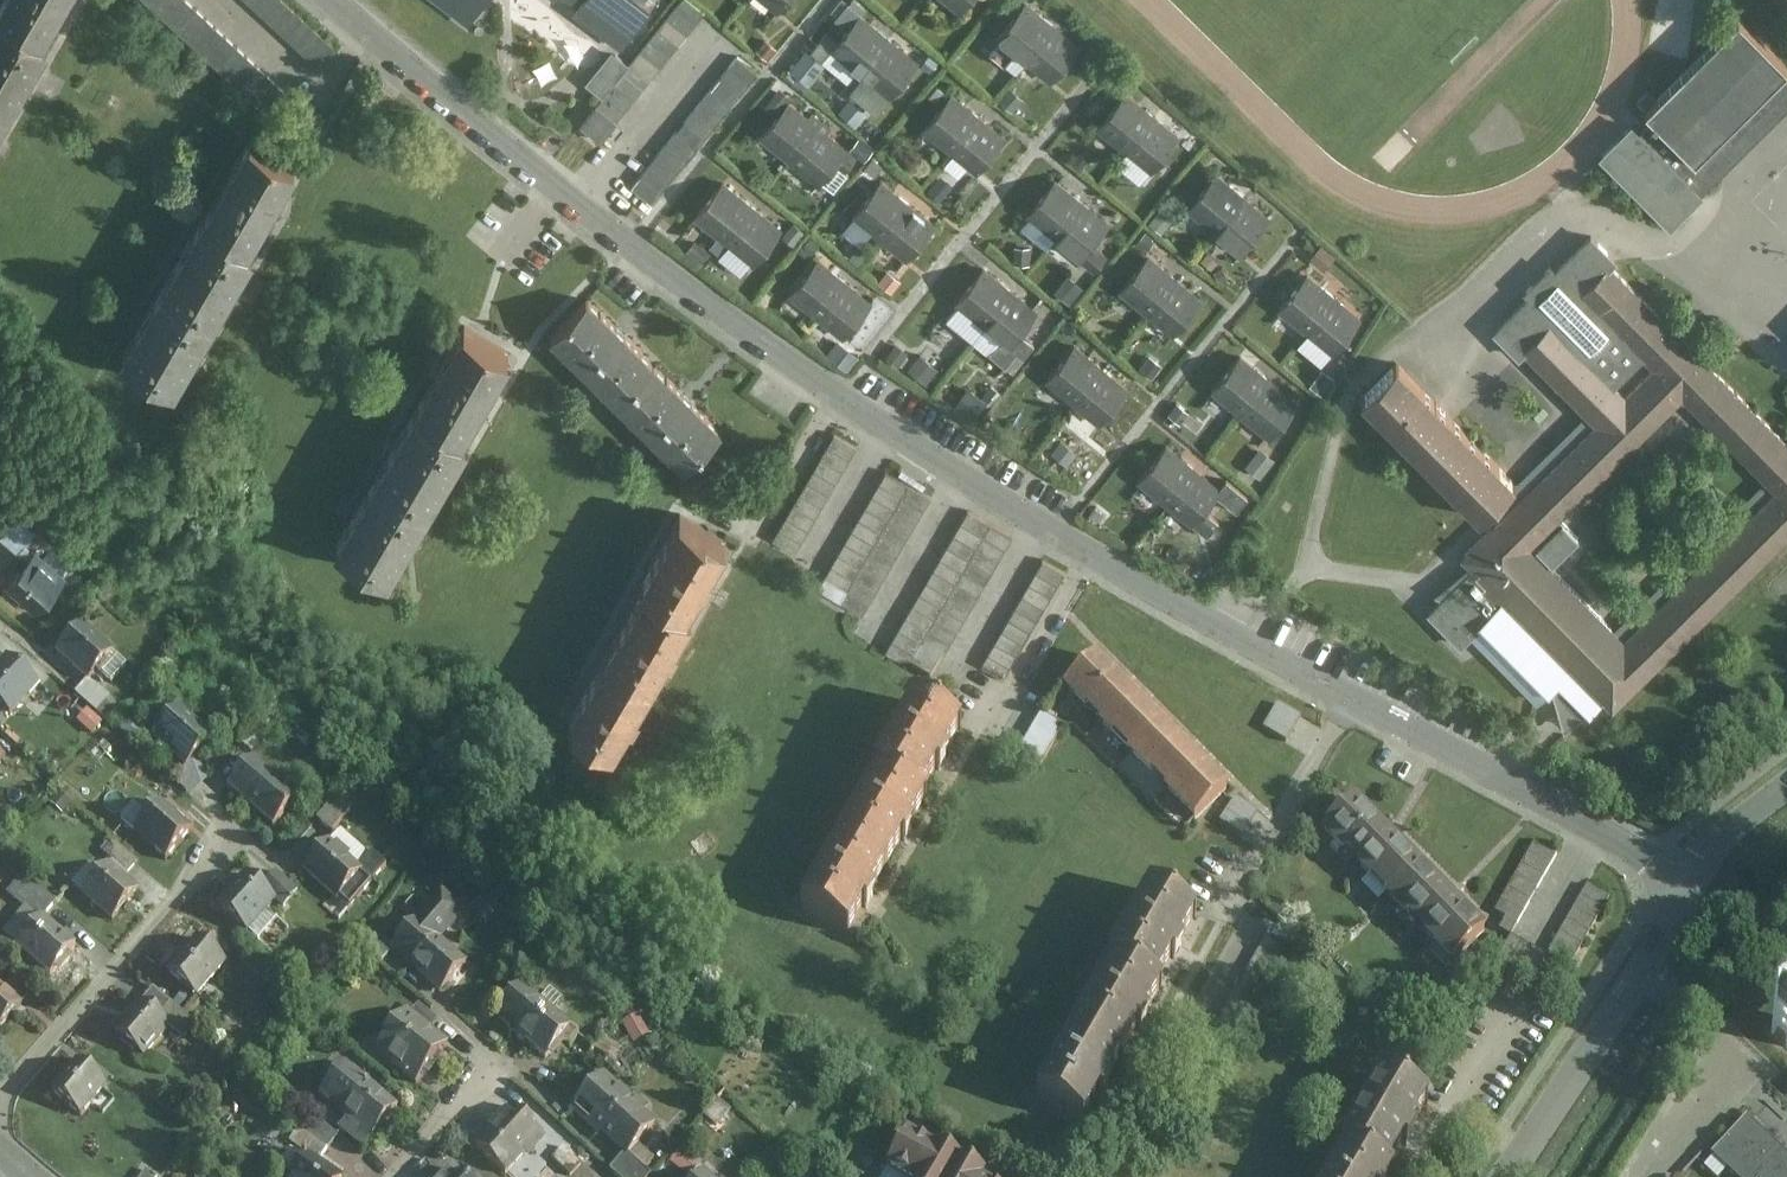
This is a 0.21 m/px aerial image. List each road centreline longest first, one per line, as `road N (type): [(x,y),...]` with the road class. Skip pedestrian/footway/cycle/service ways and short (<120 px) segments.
road 1 (residential): [(1685,886),(1085,557),(842,408),(629,253),(334,0)]
road 2 (residential): [(0,1104),(226,839)]
road 3 (residential): [(1509,1176),(1685,886)]
road 4 (residential): [(1685,886),(1786,784)]
road 5 (residential): [(395,1176),(484,1064)]

